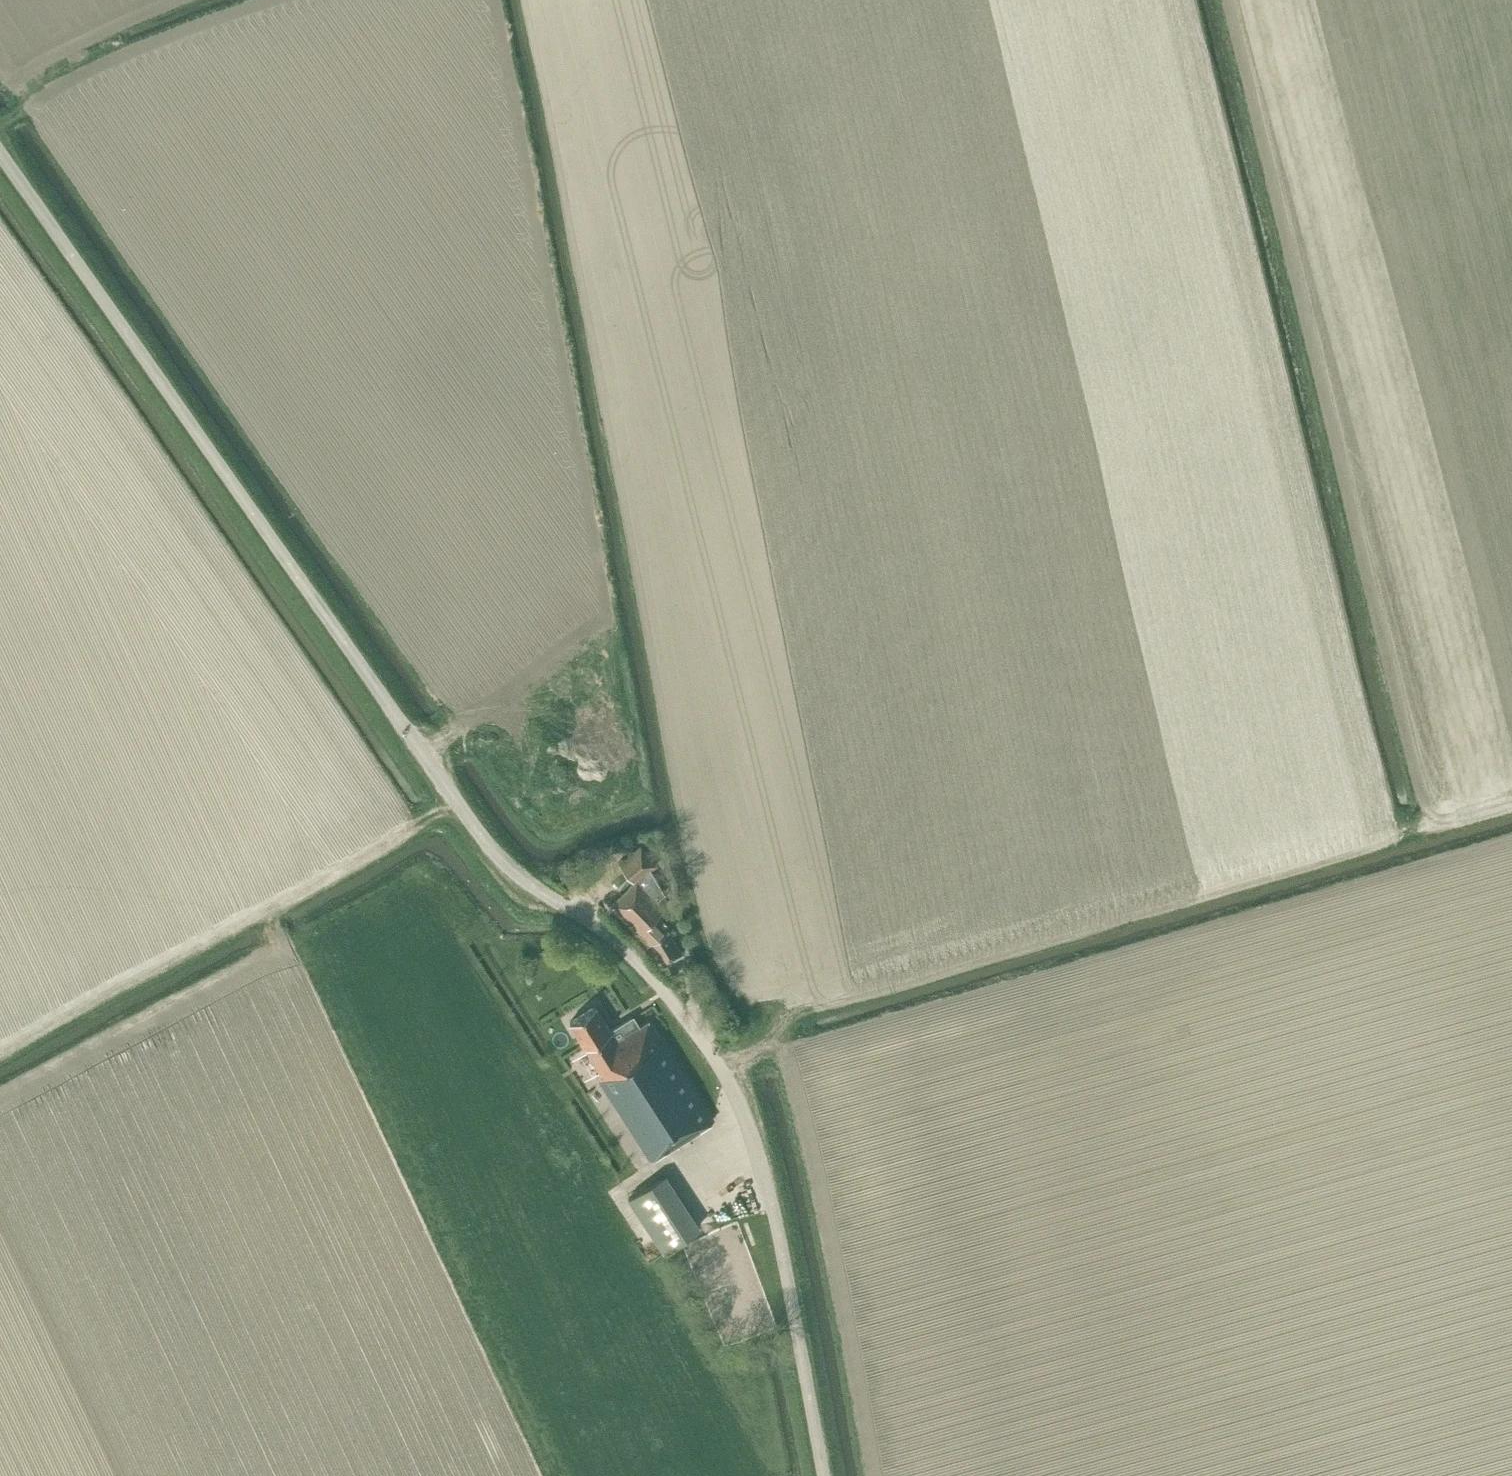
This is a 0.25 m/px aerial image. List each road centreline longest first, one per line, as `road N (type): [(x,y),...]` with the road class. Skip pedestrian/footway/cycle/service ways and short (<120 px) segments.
road 1 (unclassified): [(823,1475),(762,1167),(723,1075),(631,951),(514,873),(484,841),(0,150)]

